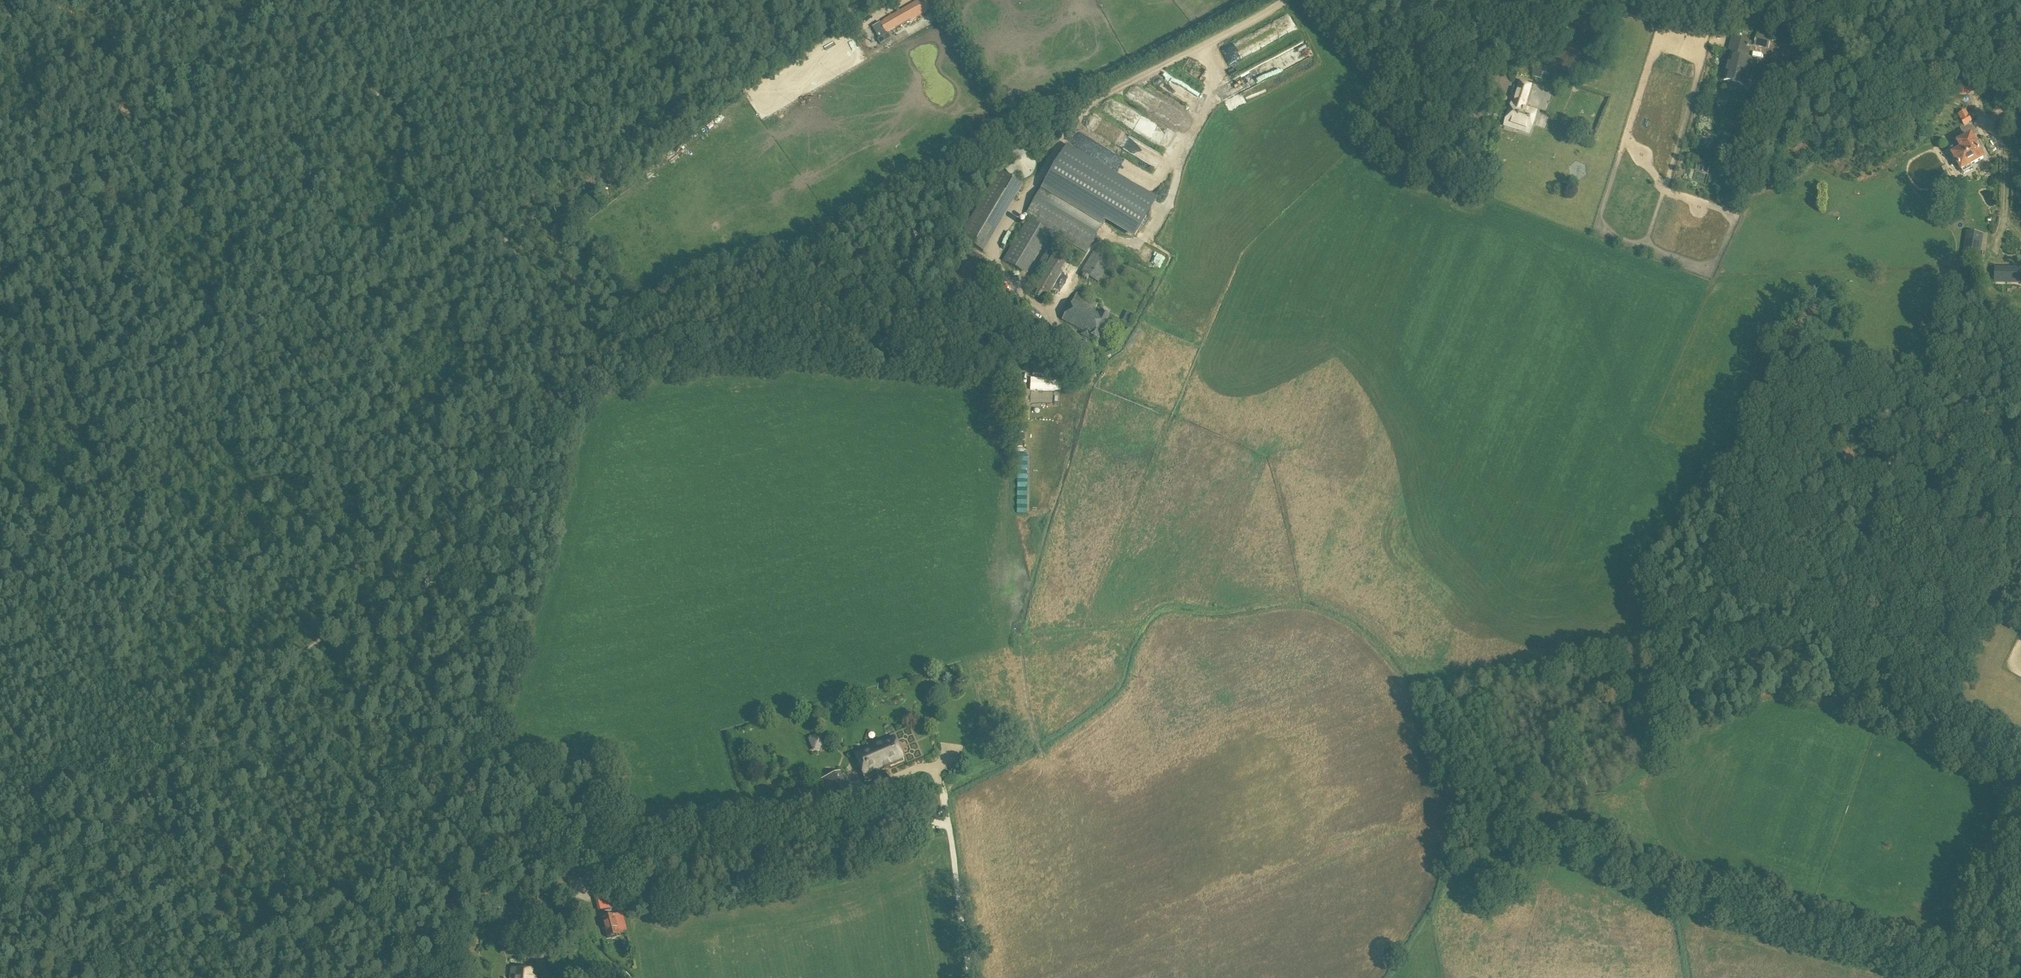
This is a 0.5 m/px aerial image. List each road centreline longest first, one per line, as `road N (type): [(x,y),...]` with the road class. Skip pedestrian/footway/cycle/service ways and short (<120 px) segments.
road 1 (track): [(0,919),(424,543),(562,436),(595,347),(503,235)]
road 2 (track): [(23,898),(121,873),(196,839),(307,825),(377,801),(442,792),(448,779),(494,745),(508,504),(520,471)]
road 3 (track): [(1042,755),(998,621),(972,437),(1029,366),(1047,318),(1007,285),(994,247),(1091,102)]
road 4 (track): [(442,792),(548,853),(634,832),(827,806),(925,767),(940,783),(970,977)]
road 5 (track): [(503,235),(59,518),(44,554),(15,580)]
road 6 (track): [(587,378),(621,367),(630,328),(651,302),(813,250),(1091,102)]
road 7 (track): [(866,0),(503,235)]
road 8 (track): [(295,0),(503,235)]
road 9 (track): [(15,580),(195,751)]
road 10 (track): [(1091,102),(1284,0)]
road 11 (track): [(531,850),(574,919),(627,977)]

